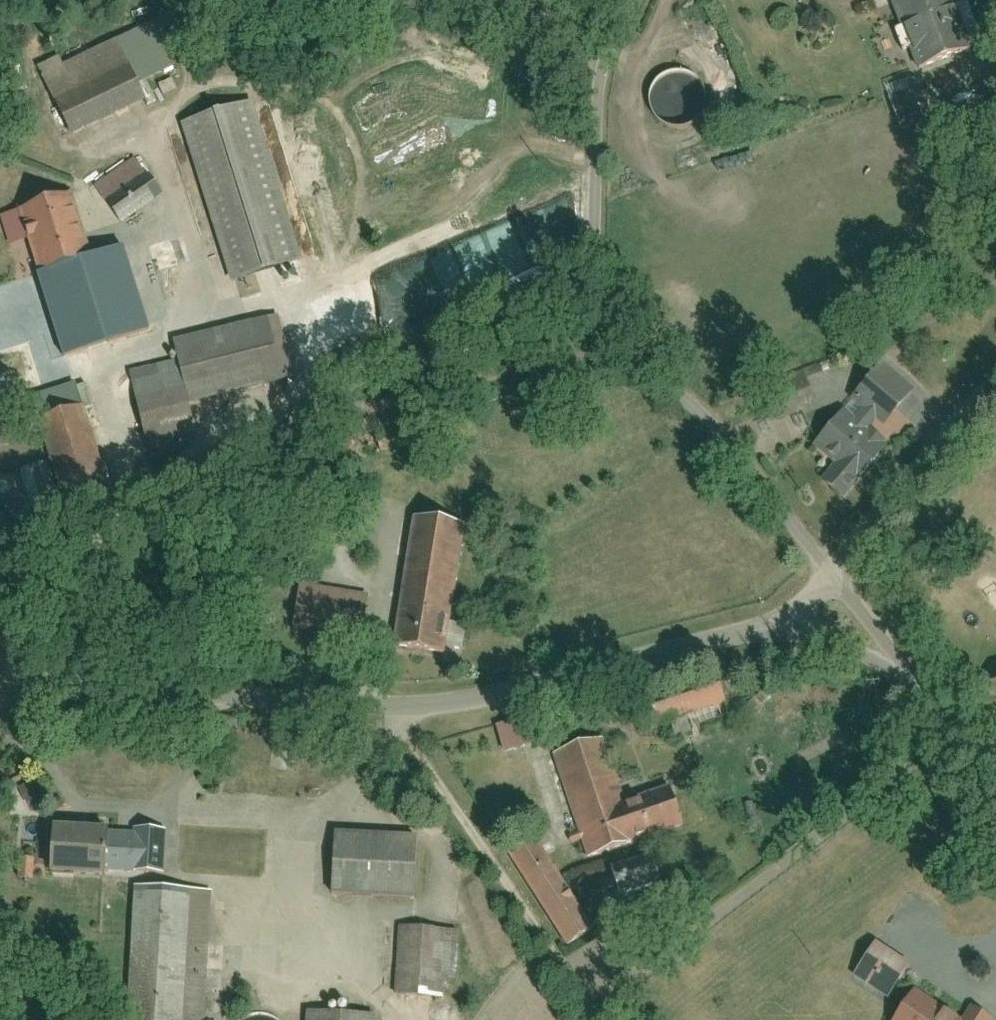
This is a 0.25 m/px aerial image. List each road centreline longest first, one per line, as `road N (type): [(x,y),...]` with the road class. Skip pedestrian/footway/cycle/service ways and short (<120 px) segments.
road 1 (residential): [(0,658),(161,686),(405,707),(764,629)]
road 2 (residential): [(632,0),(599,76),(590,242),(599,295),(615,333),(755,472),(831,575)]
road 3 (residential): [(831,575),(995,366)]
road 4 (unclassified): [(764,629),(842,642),(914,675)]
road 5 (unclassified): [(914,675),(831,575)]
road 6 (unclassified): [(914,675),(995,762)]

